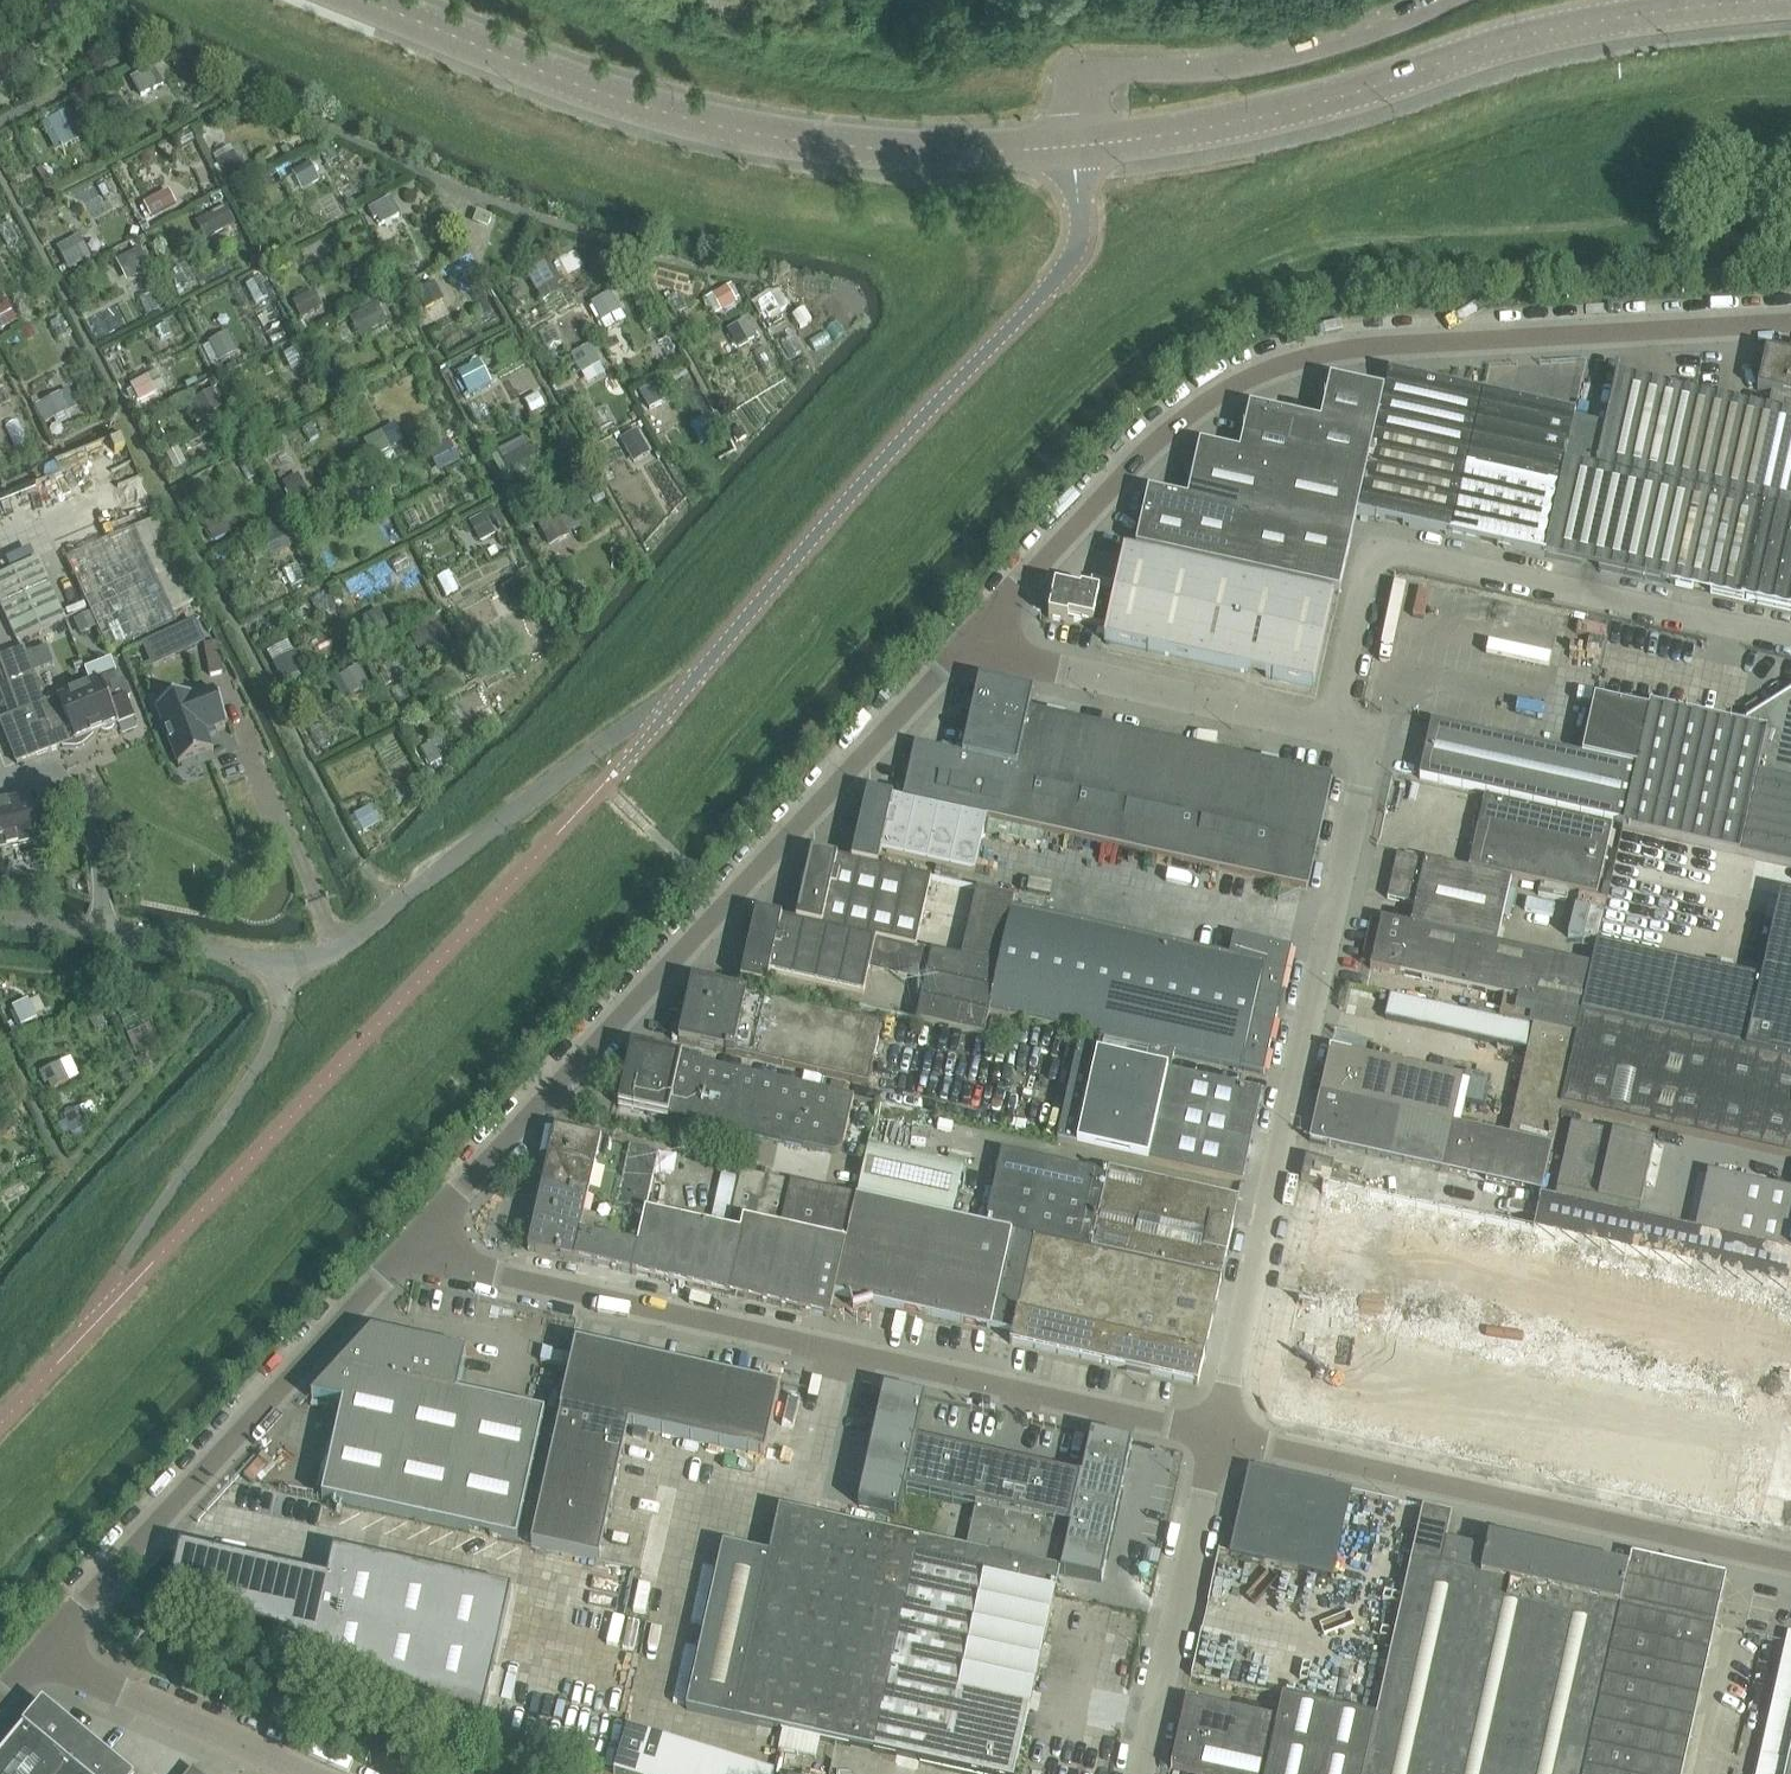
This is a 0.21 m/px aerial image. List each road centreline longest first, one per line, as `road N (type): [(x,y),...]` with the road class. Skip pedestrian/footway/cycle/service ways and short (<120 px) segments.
road 1 (unclassified): [(987,627),(1168,430),(1244,380),(1346,349),(1790,324)]
road 2 (unclassified): [(426,1231),(483,1271),(1220,1437)]
road 3 (unclassified): [(426,1231),(987,627)]
road 4 (unclassified): [(0,916),(278,967),(332,950),(682,697)]
road 5 (unclassified): [(1220,1437),(1366,758),(1357,738),(1331,729)]
road 6 (tertiary): [(1078,147),(925,152),(700,123),(557,79),(366,0)]
road 7 (tertiary): [(1078,147),(1281,114),(1533,34),(1776,0)]
road 8 (residential): [(682,697),(1068,265),(1080,236),(1078,147)]
road 9 (unclassified): [(1331,729),(1371,564),(1397,554),(1790,639)]
road 10 (unclassified): [(1220,1437),(1790,1559)]
road 11 (unclassified): [(42,1651),(426,1231)]
road 12 (residential): [(1078,147),(1088,78),(1256,65),(1451,0)]
road 13 (unclassified): [(1331,729),(1028,661),(987,627)]
road 14 (unclassified): [(1140,1773),(1220,1437)]
road 15 (unclassified): [(307,1773),(42,1651)]

